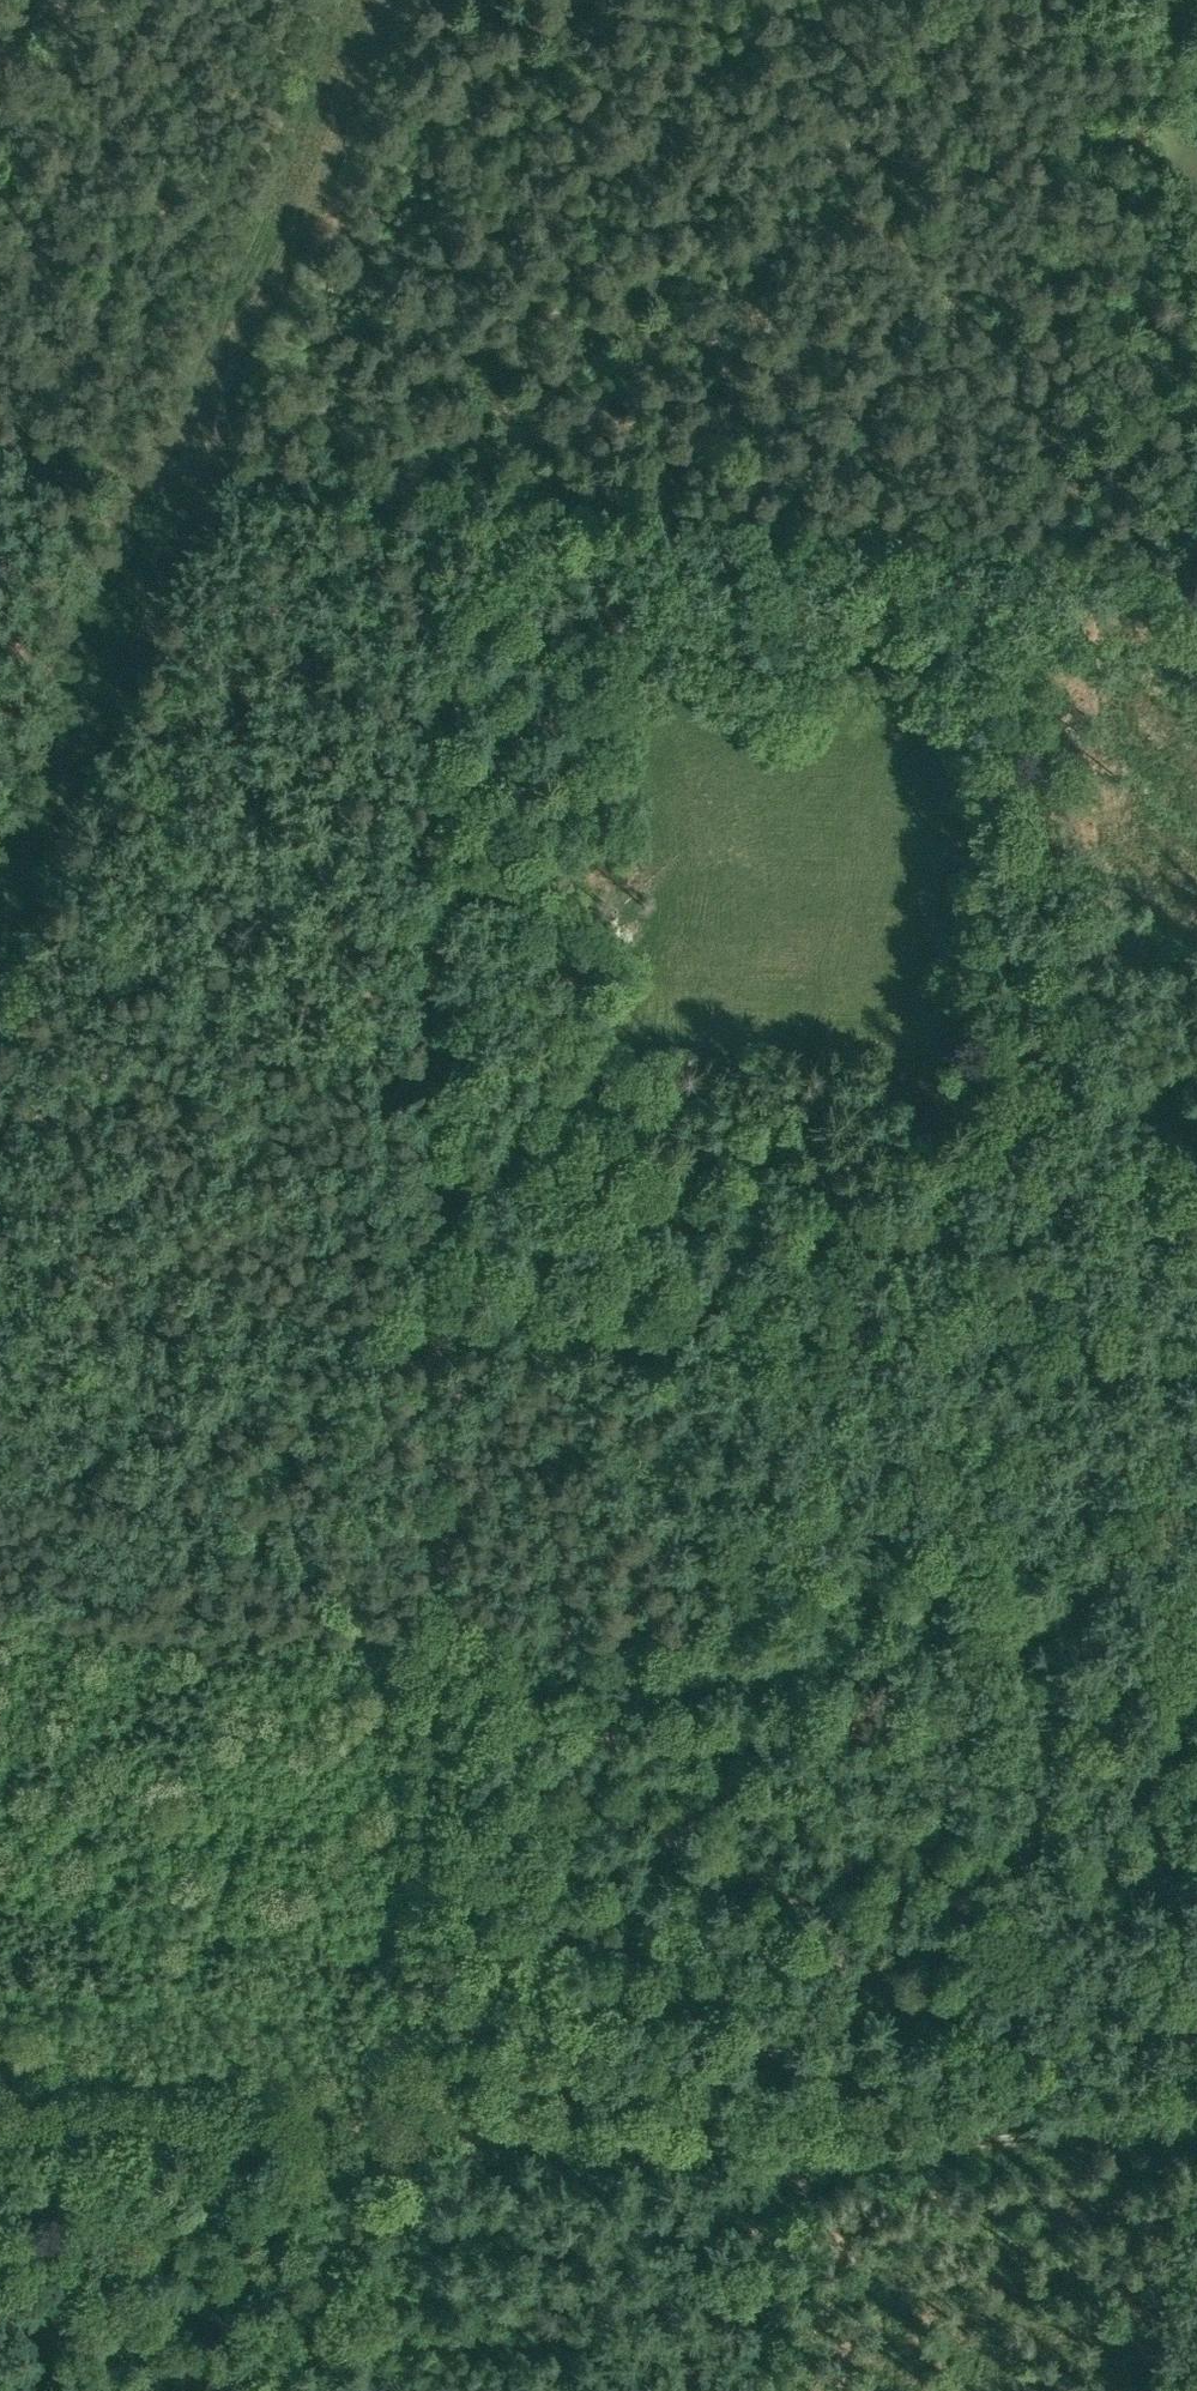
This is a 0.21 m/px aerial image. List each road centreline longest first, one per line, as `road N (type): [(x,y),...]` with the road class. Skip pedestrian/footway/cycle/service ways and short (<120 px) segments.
road 1 (track): [(0,2125),(807,2158),(1196,2126)]
road 2 (track): [(755,2390),(807,2158)]

